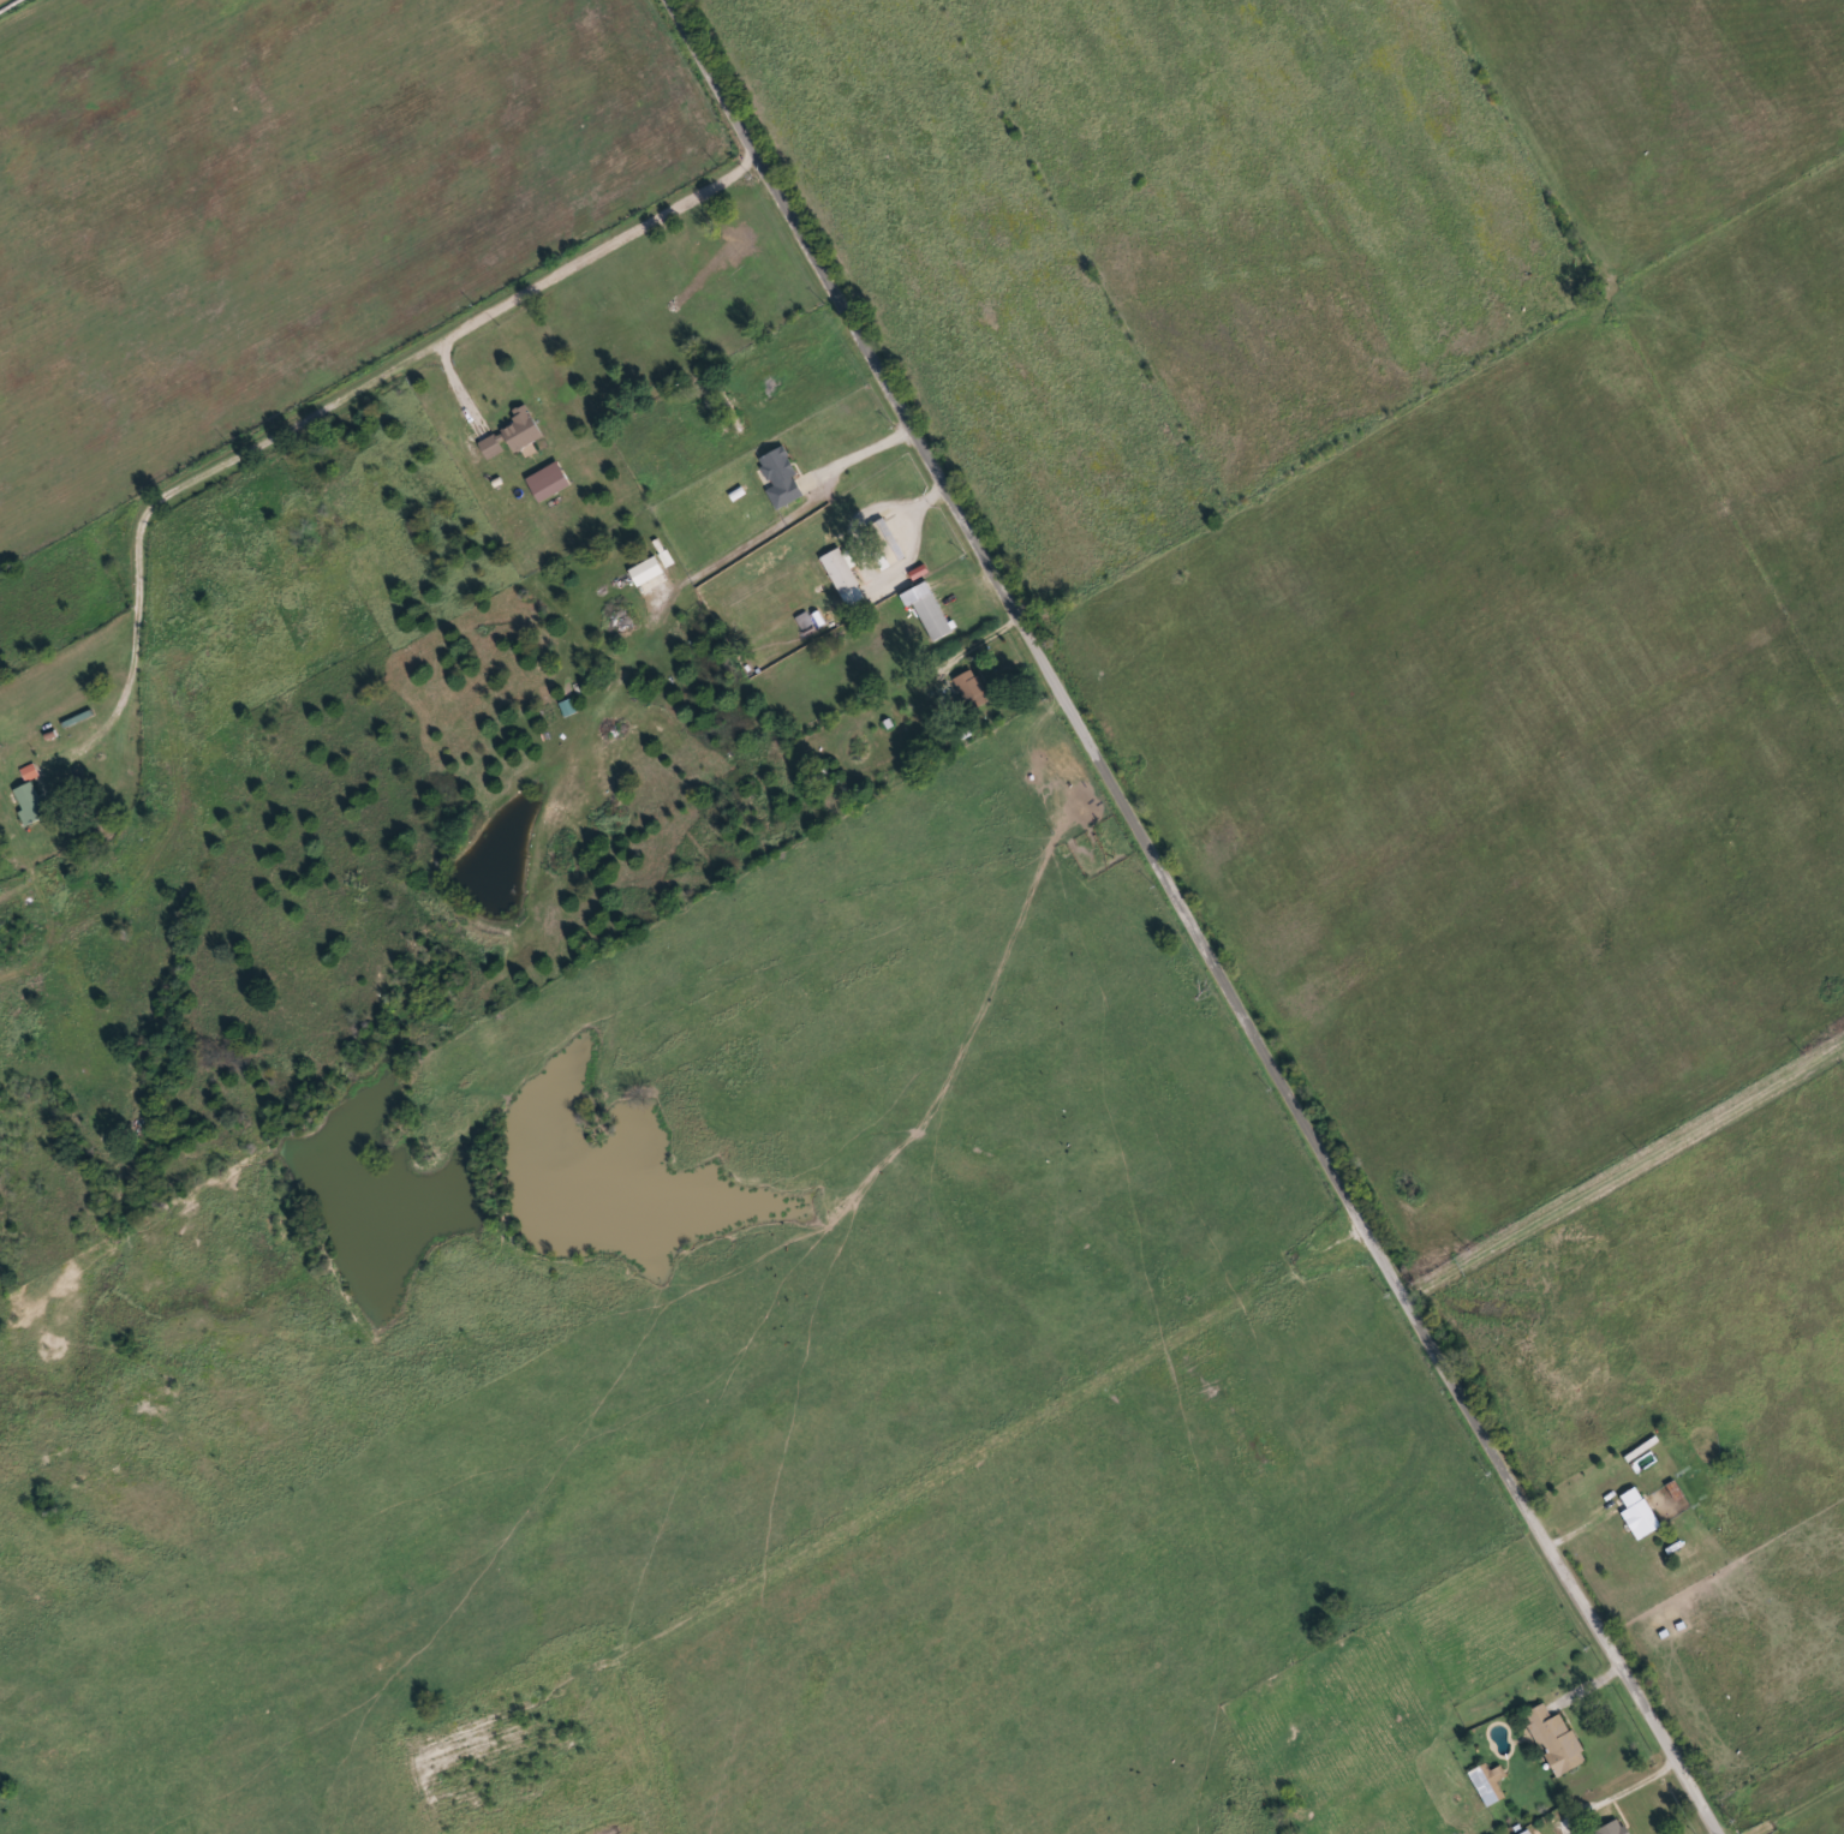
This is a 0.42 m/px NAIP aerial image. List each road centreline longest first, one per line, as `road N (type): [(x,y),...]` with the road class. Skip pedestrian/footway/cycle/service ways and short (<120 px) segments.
road 1 (residential): [(1719,1833),(1461,1398),(672,0)]
road 2 (residential): [(56,748),(120,677),(133,617),(133,525),(154,490),(760,149)]
road 3 (residential): [(1735,1833),(1843,1775)]

